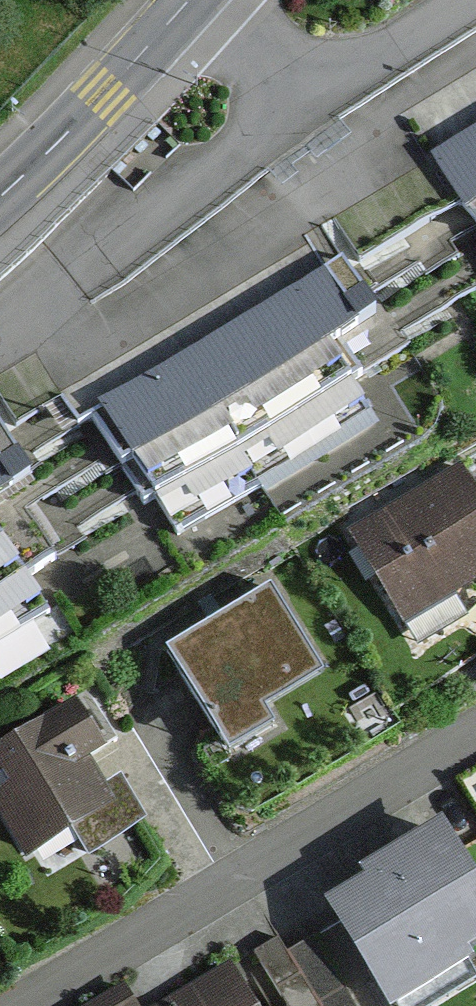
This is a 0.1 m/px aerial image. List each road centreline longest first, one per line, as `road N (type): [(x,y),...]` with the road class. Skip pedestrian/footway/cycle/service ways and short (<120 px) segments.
road 1 (residential): [(26,1005),(475,732)]
road 2 (residential): [(304,107),(0,335)]
road 3 (tertiary): [(188,0),(0,197)]
road 4 (residential): [(465,0),(304,107)]
road 5 (residential): [(304,107),(190,0)]

